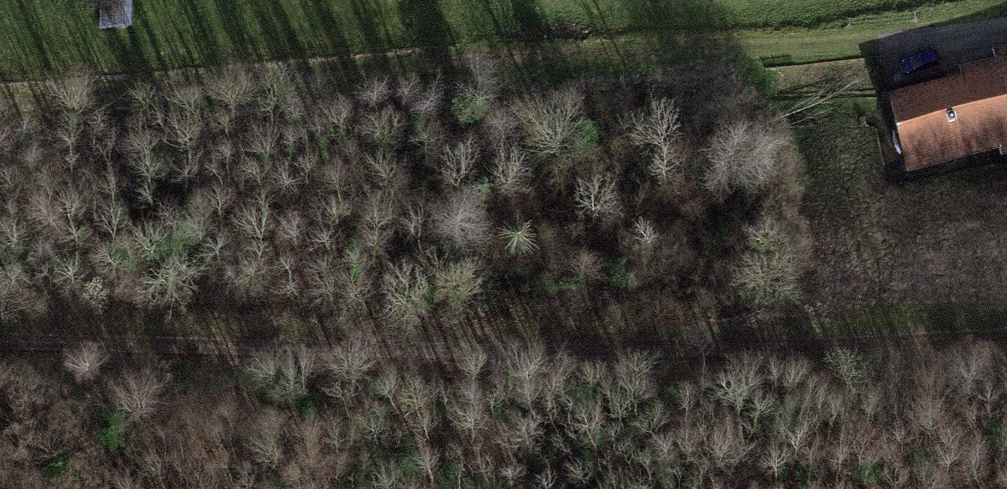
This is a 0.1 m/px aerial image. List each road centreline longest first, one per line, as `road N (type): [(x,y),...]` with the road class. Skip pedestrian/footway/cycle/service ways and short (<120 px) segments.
road 1 (track): [(1006,32),(0,113)]
road 2 (track): [(1006,338),(777,358),(0,356)]

